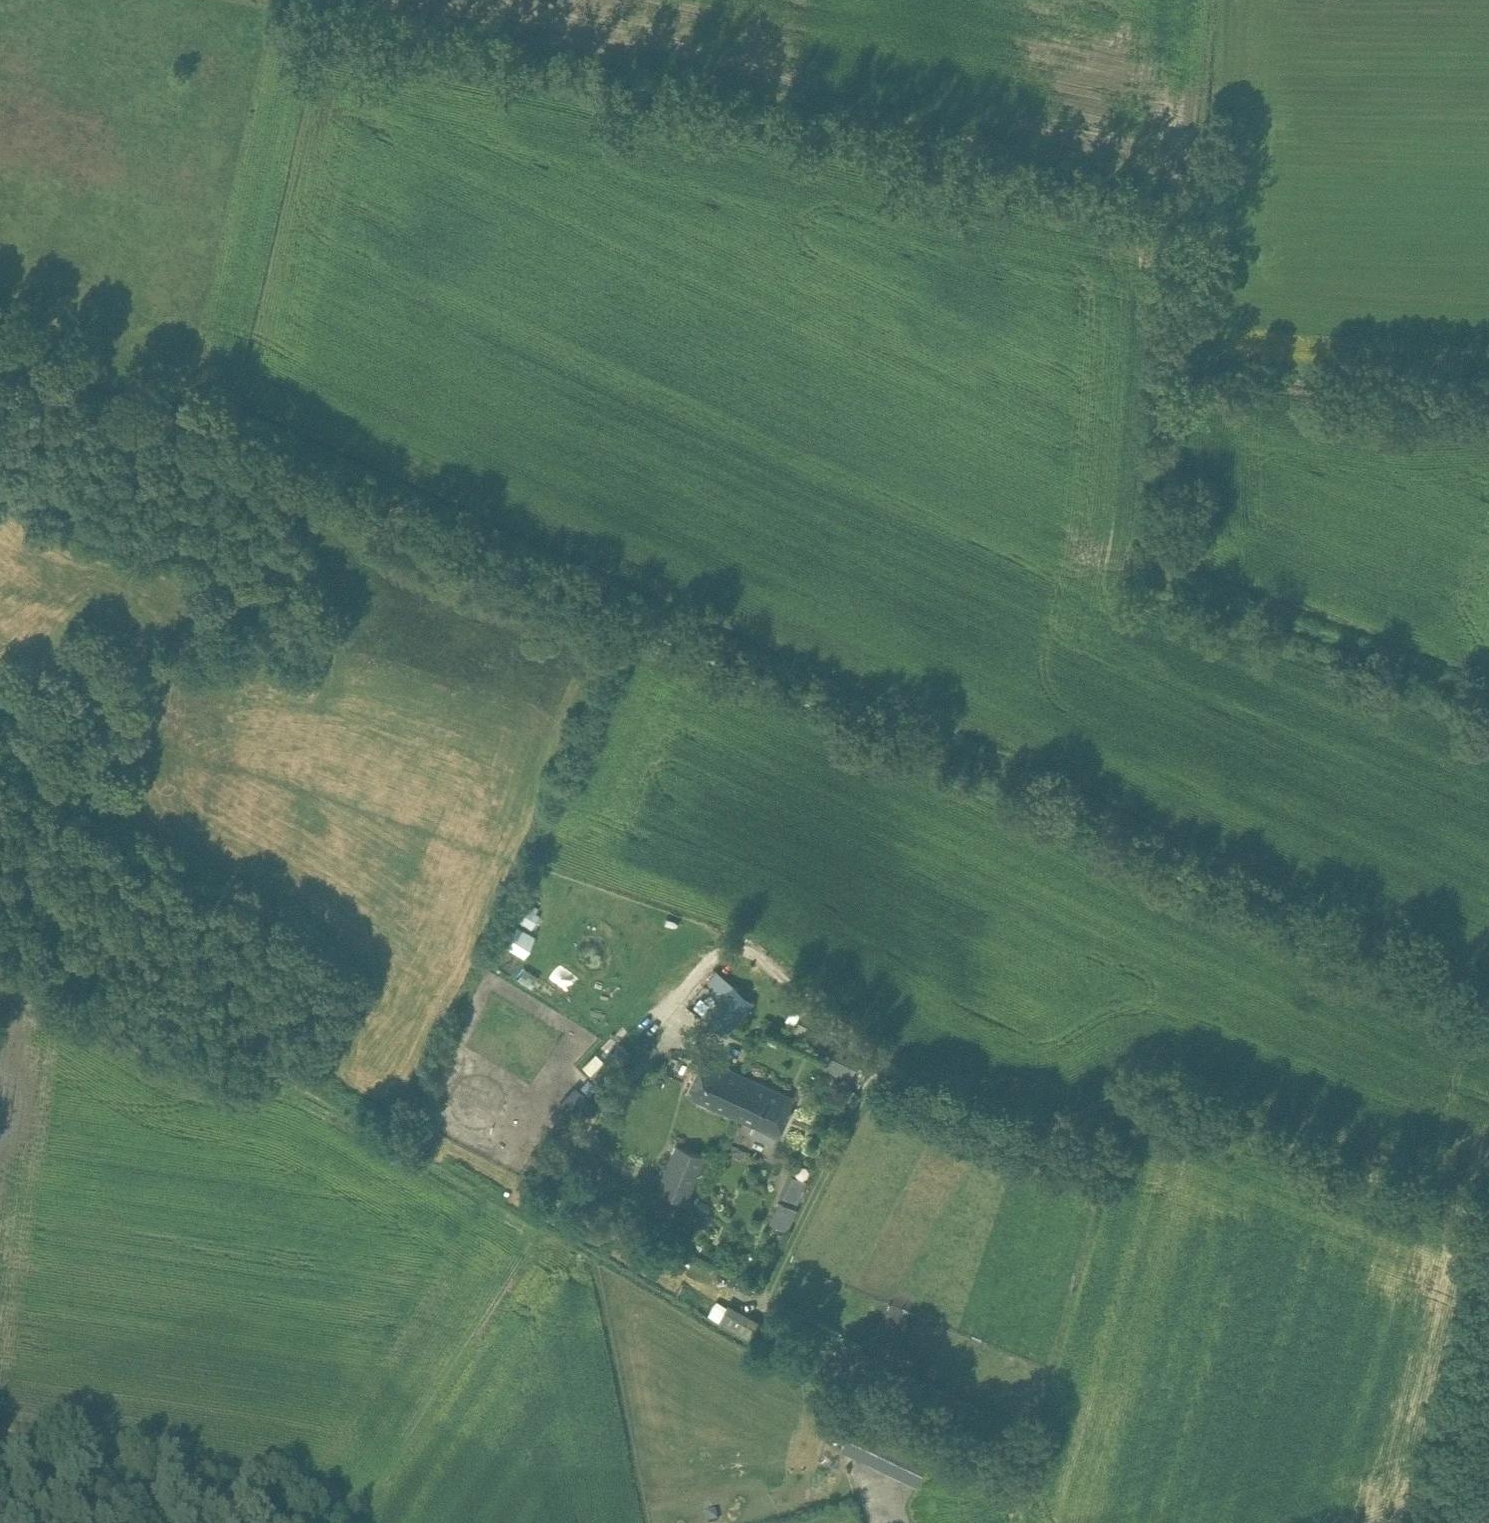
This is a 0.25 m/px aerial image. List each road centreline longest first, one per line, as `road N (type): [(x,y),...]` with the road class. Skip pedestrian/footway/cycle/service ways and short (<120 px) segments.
road 1 (track): [(1488,1219),(1165,1081),(1044,1101),(1011,1097),(895,1042),(745,936),(709,940),(677,971)]
road 2 (track): [(1488,1270),(1447,1455),(1479,1522)]

